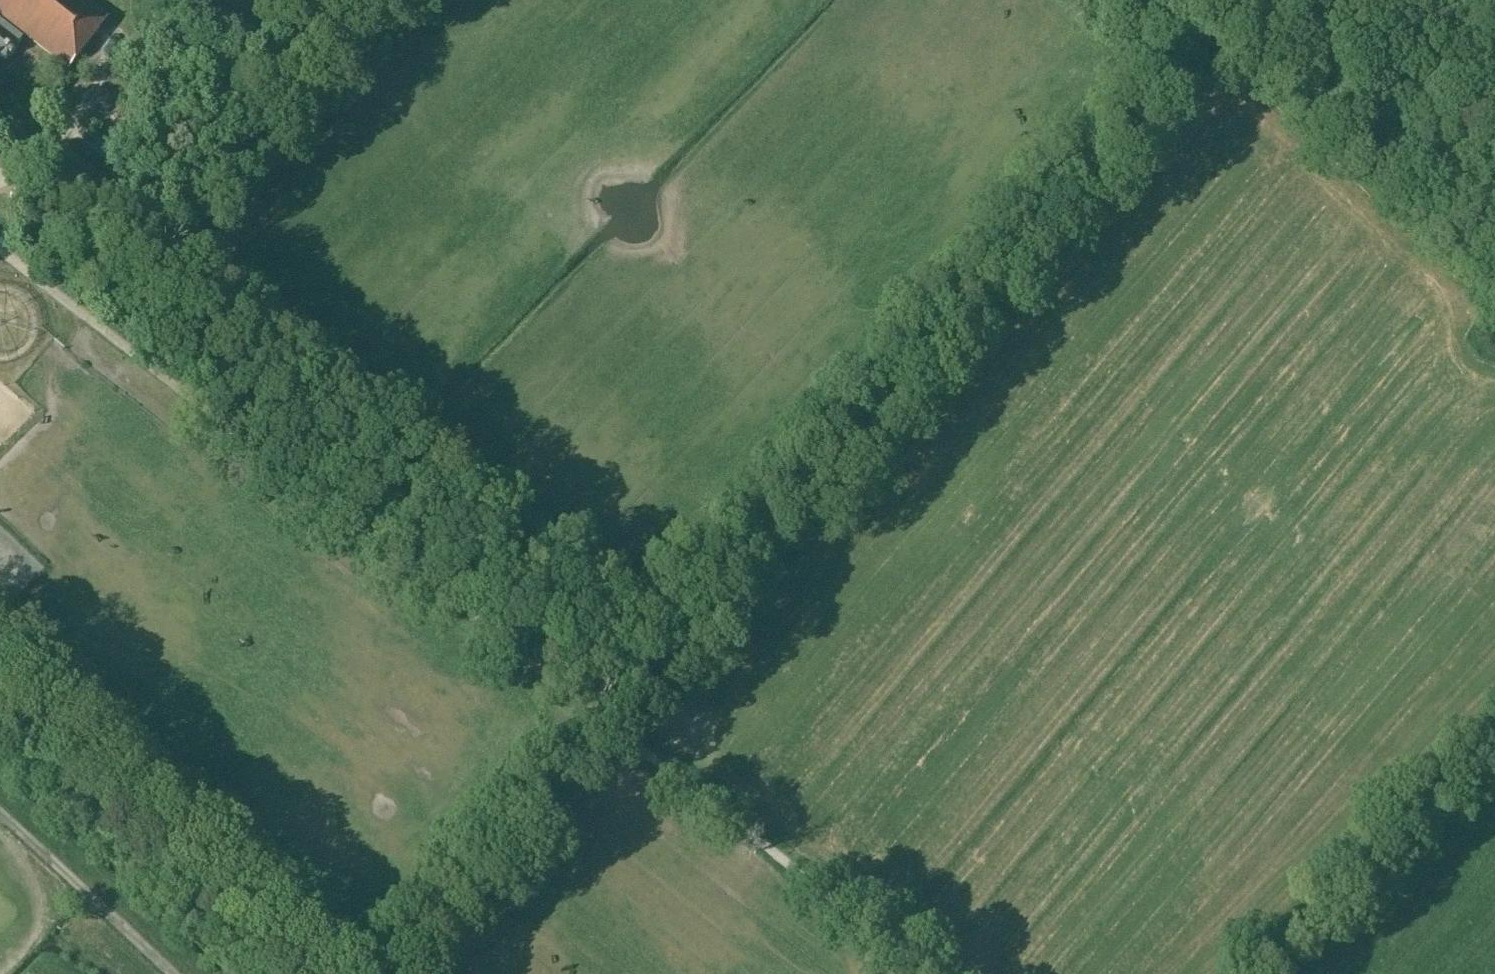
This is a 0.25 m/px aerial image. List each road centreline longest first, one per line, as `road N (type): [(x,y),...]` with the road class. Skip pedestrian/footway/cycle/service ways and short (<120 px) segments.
road 1 (track): [(929,973),(0,250)]
road 2 (track): [(0,676),(319,973)]
road 3 (track): [(1254,973),(1494,734)]

